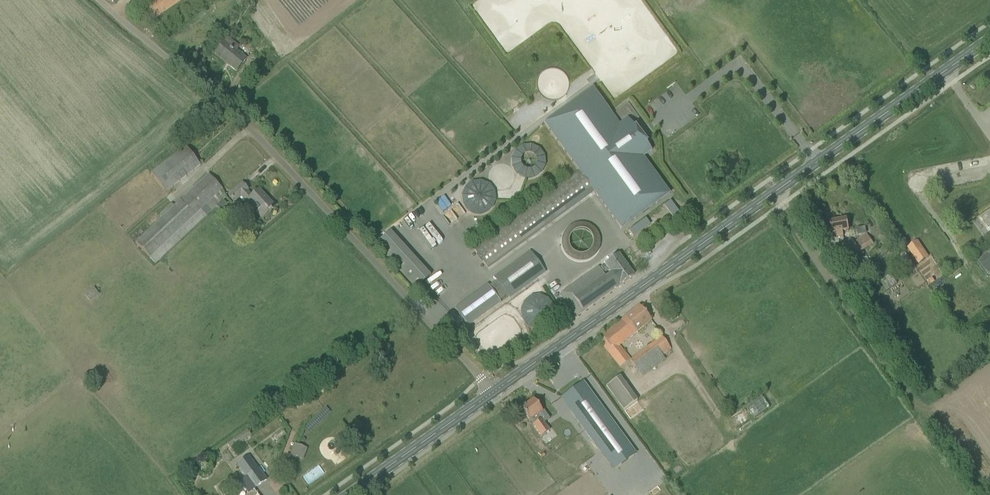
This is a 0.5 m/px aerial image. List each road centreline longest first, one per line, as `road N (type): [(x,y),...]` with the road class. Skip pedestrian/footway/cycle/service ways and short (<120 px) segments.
road 1 (tertiary): [(490,396),(989,41)]
road 2 (unclassified): [(101,0),(243,122),(490,396)]
road 3 (tertiary): [(350,494),(490,396)]
road 4 (track): [(831,279),(926,415)]

